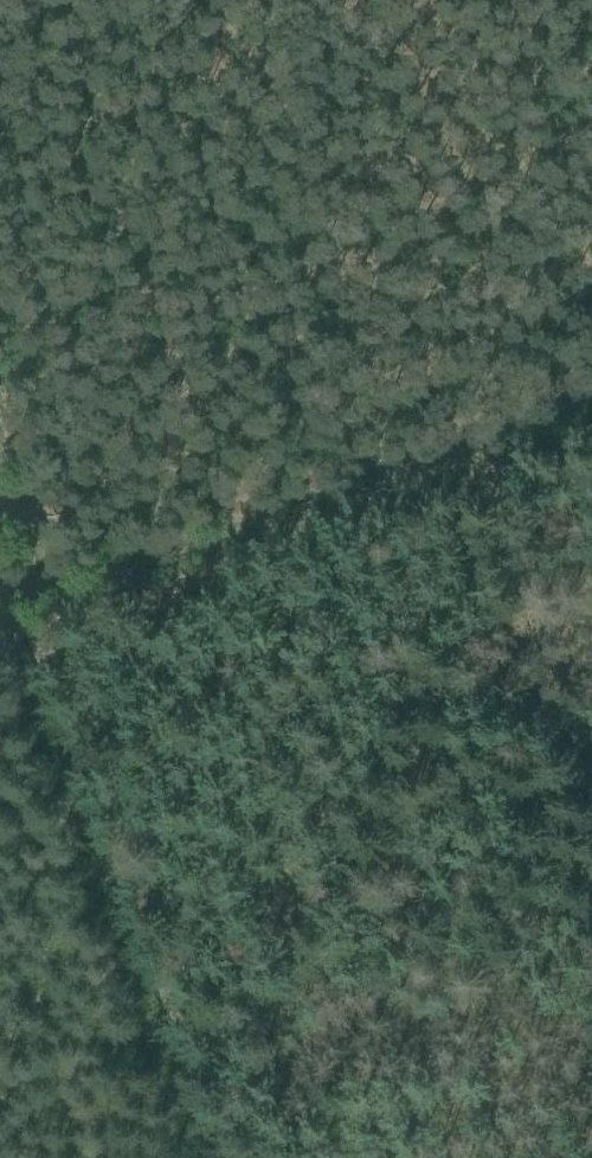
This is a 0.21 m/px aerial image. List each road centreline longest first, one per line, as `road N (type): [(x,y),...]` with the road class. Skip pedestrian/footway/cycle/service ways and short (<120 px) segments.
road 1 (track): [(36,592),(591,386)]
road 2 (track): [(441,443),(591,854)]
road 3 (track): [(0,602),(36,592),(0,493)]

